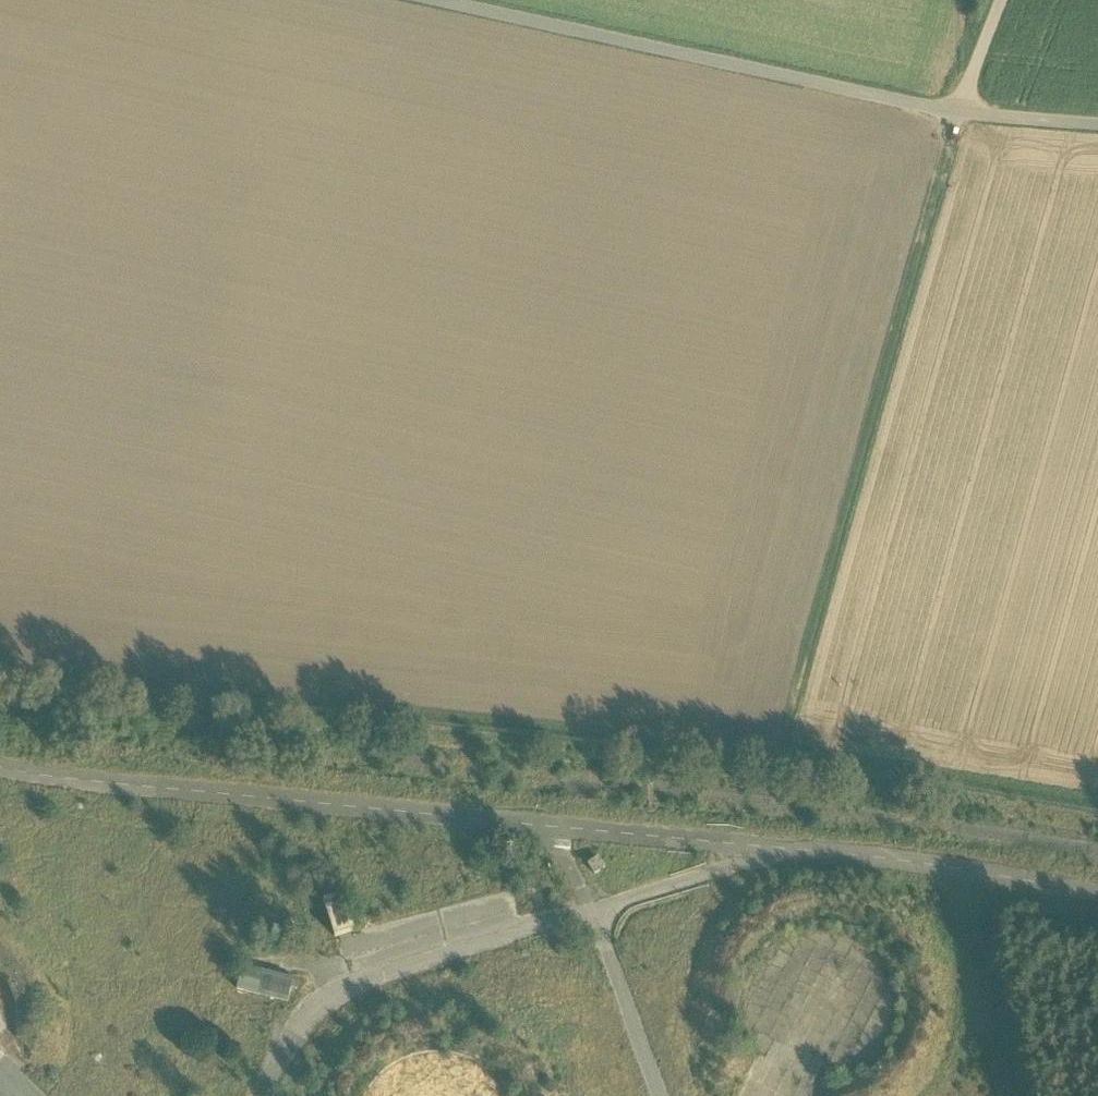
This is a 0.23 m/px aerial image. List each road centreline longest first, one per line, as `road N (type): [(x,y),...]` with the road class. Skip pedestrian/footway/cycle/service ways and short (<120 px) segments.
road 1 (track): [(1097,799),(955,772),(0,663)]
road 2 (track): [(956,114),(772,754)]
road 3 (track): [(956,114),(432,0)]
road 4 (track): [(1097,126),(956,114)]
road 5 (track): [(956,114),(1001,0)]

